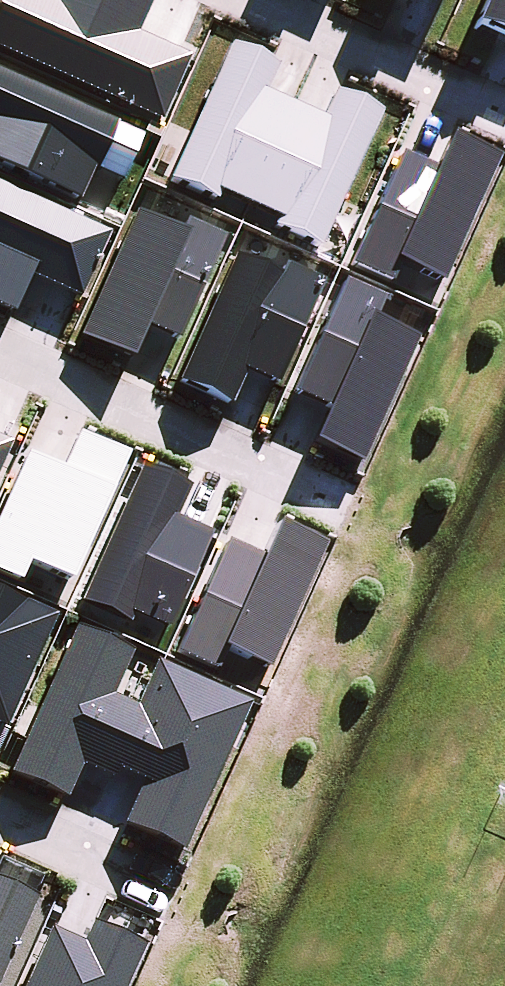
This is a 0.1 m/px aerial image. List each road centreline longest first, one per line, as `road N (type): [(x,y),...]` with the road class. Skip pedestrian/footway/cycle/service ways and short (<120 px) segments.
road 1 (residential): [(340,503),(0,351)]
road 2 (residential): [(504,110),(257,0)]
road 3 (residential): [(163,889),(0,815)]

